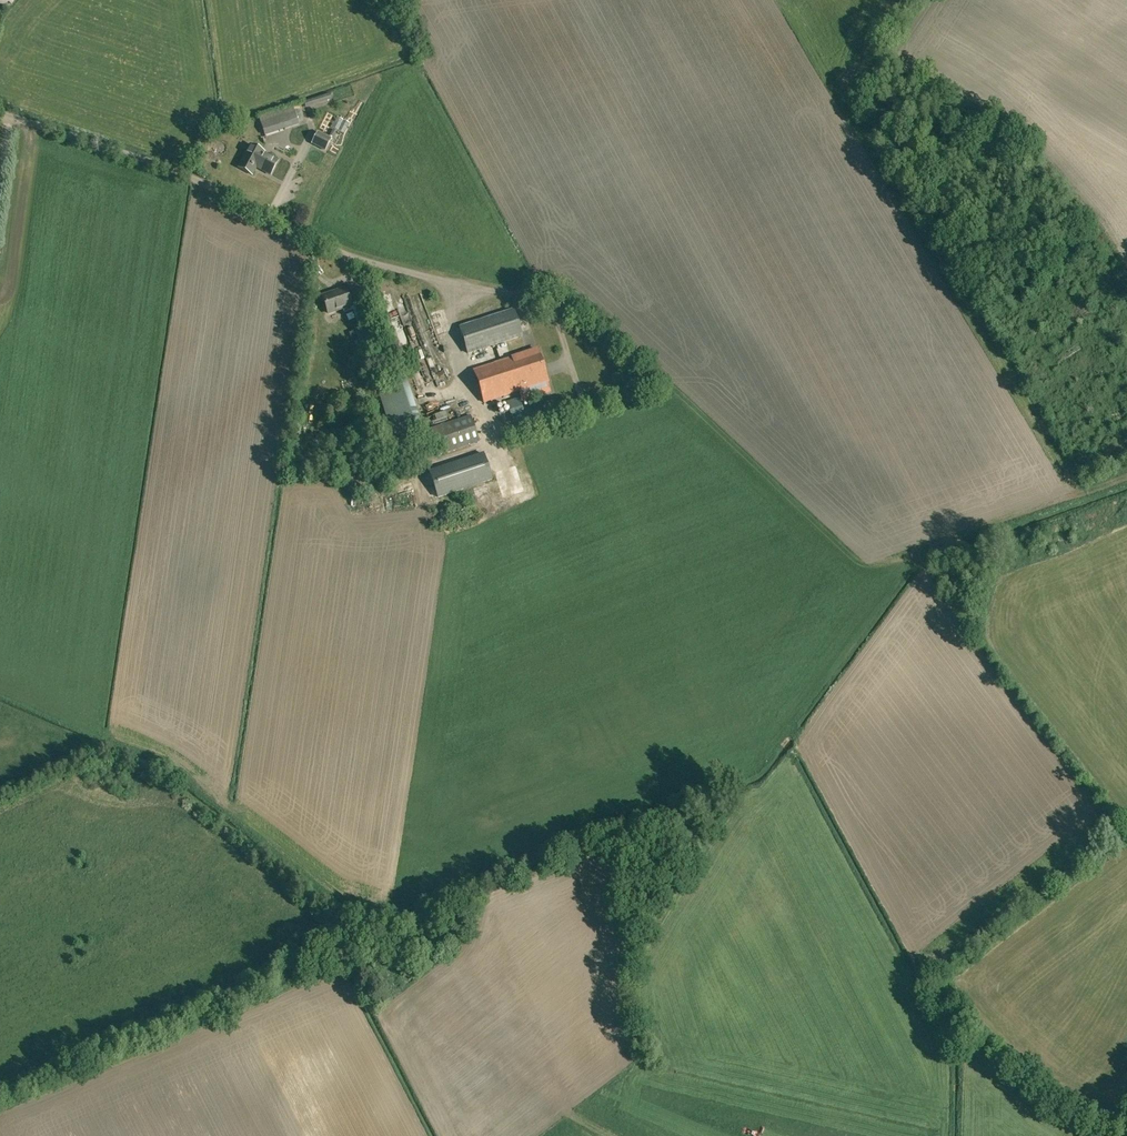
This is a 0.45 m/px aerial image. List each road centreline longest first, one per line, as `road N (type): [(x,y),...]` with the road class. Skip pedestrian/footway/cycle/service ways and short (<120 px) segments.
road 1 (unclassified): [(0,113),(186,174),(346,257),(521,298)]
road 2 (track): [(1126,478),(922,551)]

